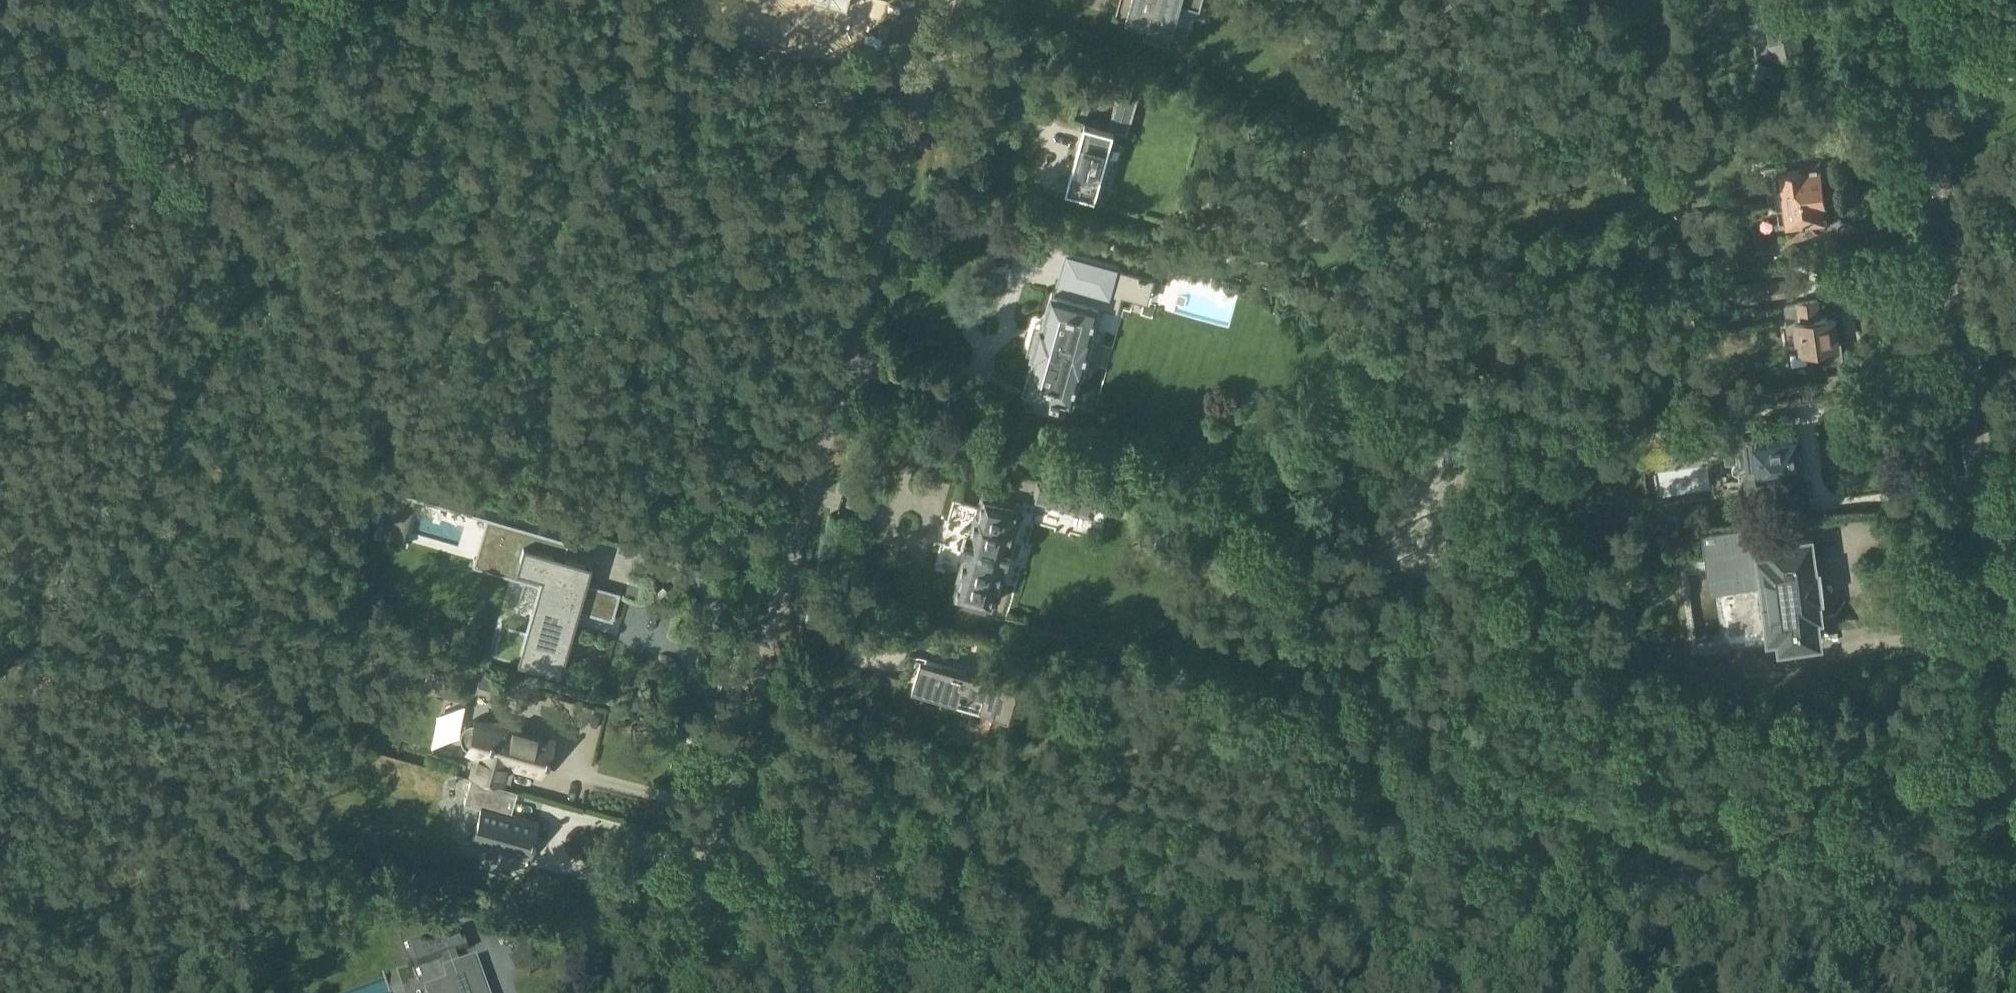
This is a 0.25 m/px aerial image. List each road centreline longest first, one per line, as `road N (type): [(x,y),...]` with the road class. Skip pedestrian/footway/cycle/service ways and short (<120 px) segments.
road 1 (unclassified): [(678,992),(742,732),(958,0)]
road 2 (secondary): [(2015,720),(1966,355),(1903,0)]

